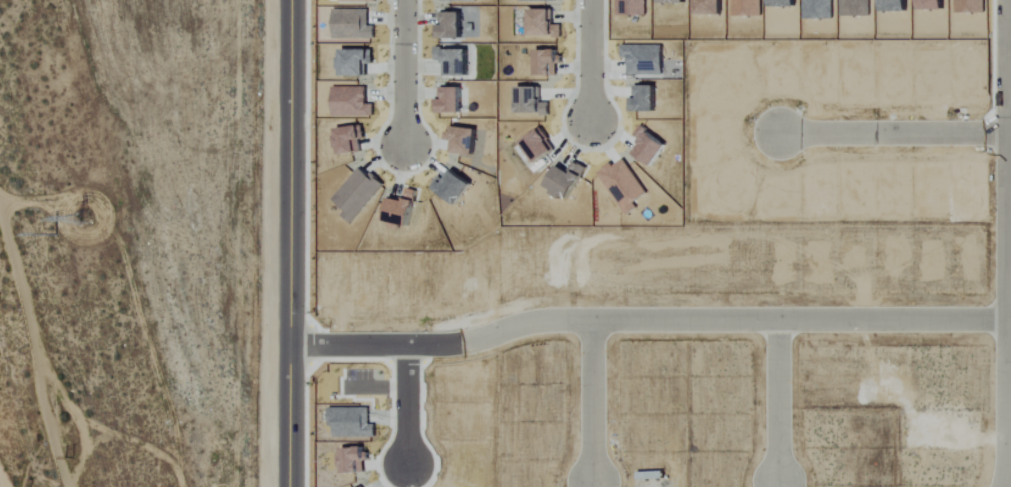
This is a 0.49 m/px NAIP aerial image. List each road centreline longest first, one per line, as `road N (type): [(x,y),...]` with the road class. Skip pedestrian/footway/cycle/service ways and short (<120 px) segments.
road 1 (residential): [(288,349),(483,341),(532,325),(1008,323)]
road 2 (tertiary): [(285,486),(291,0)]
road 3 (residential): [(1010,0),(1008,486)]
road 4 (residential): [(784,133),(1009,133)]
road 5 (residential): [(592,485),(594,325)]
road 6 (residential): [(778,481),(778,323)]
road 7 (residential): [(408,0),(408,138)]

